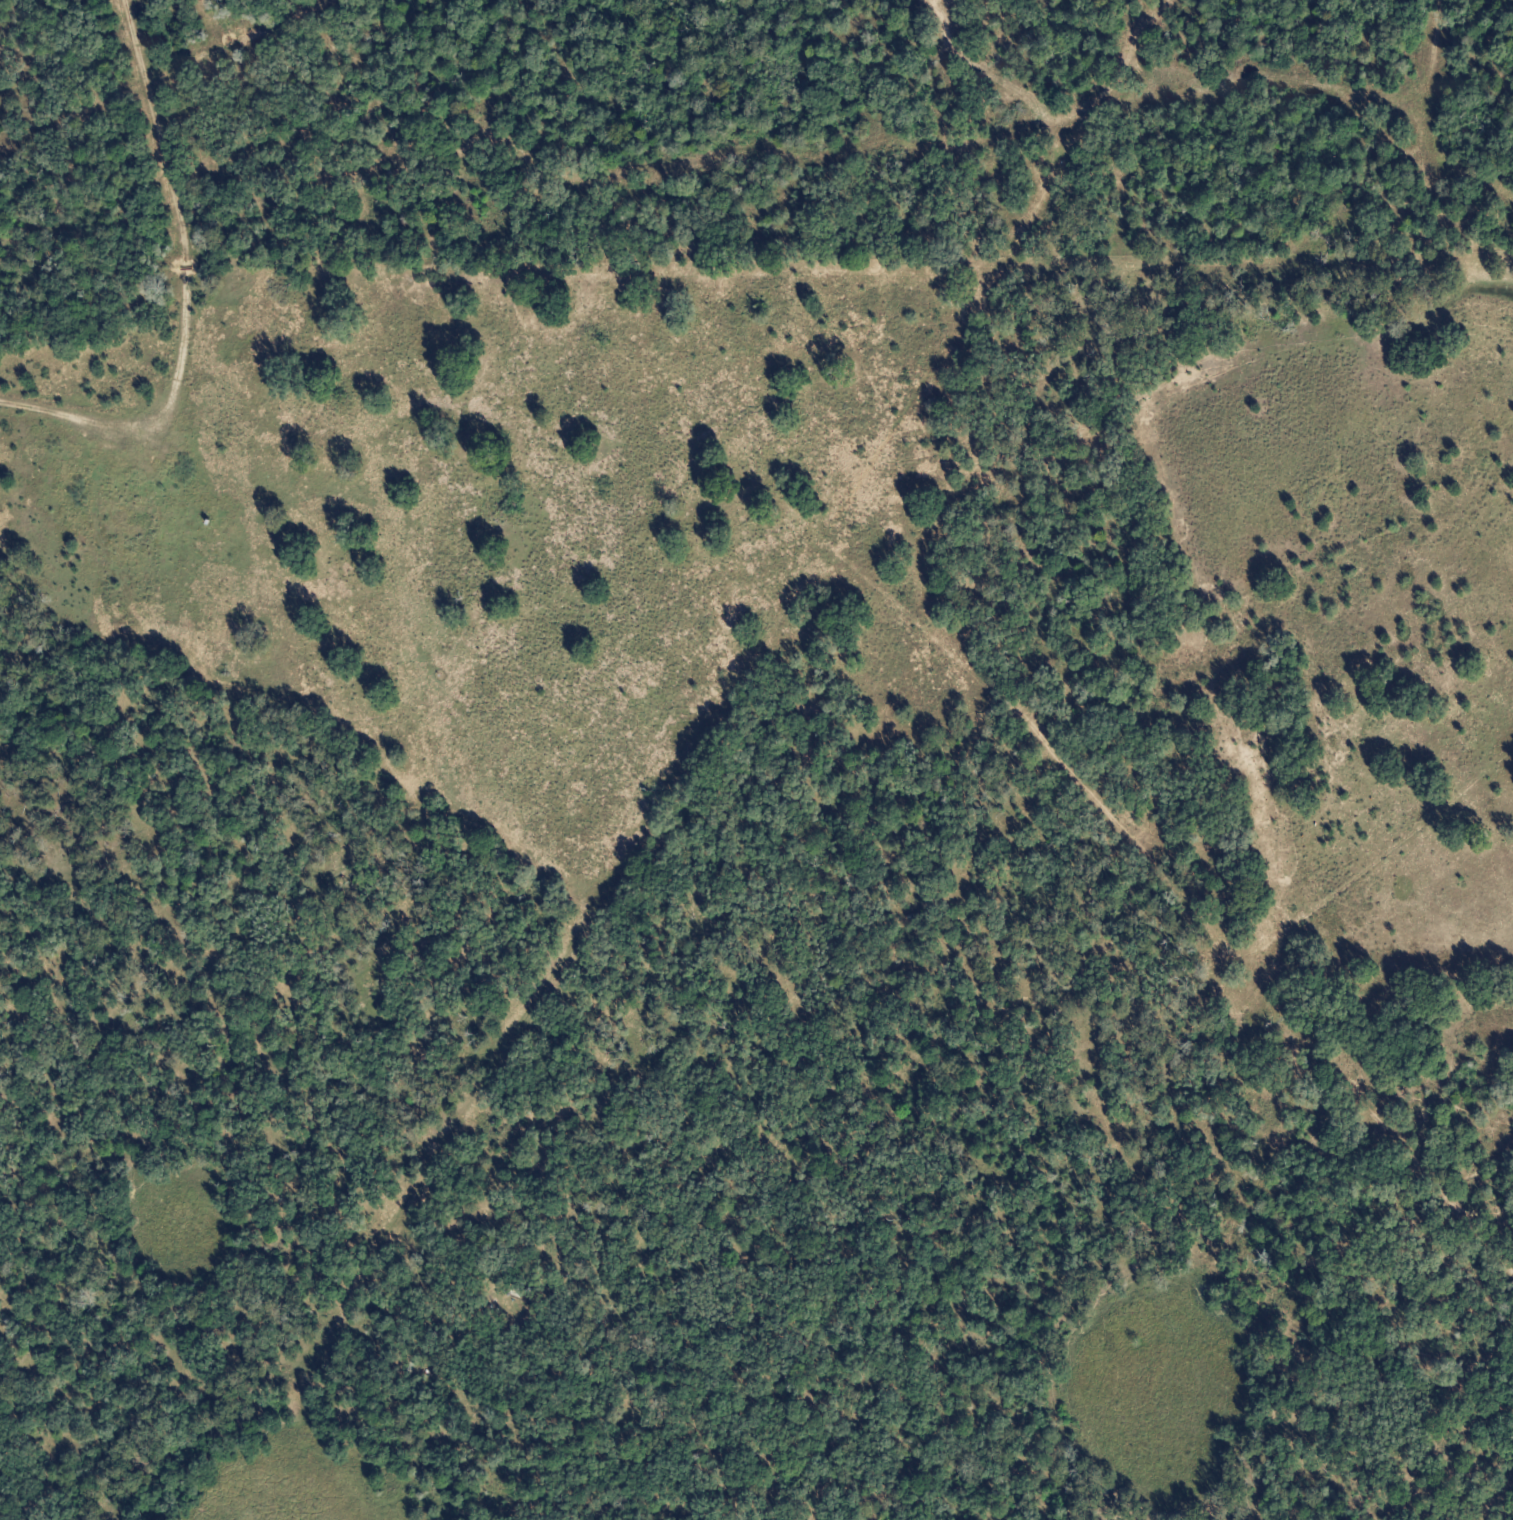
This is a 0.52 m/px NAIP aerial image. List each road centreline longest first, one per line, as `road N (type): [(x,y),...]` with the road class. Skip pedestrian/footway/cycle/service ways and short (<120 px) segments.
road 1 (track): [(0,400),(122,424),(160,415),(184,352),(184,267),(552,275),(1512,248)]
road 2 (track): [(189,268),(187,216),(158,169),(124,0)]

